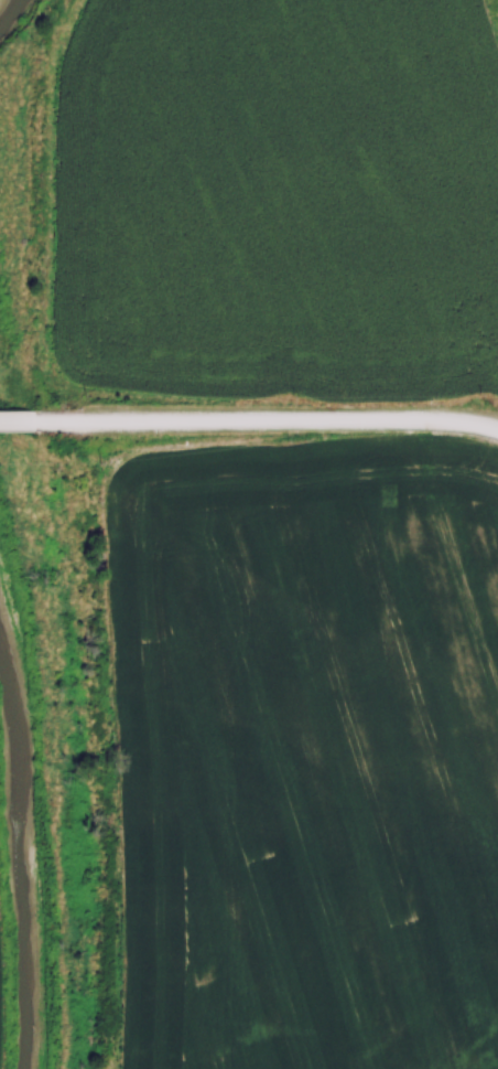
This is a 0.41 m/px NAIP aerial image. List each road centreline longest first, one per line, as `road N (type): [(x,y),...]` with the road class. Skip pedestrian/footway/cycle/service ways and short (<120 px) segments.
road 1 (residential): [(52,424),(439,420),(497,428)]

